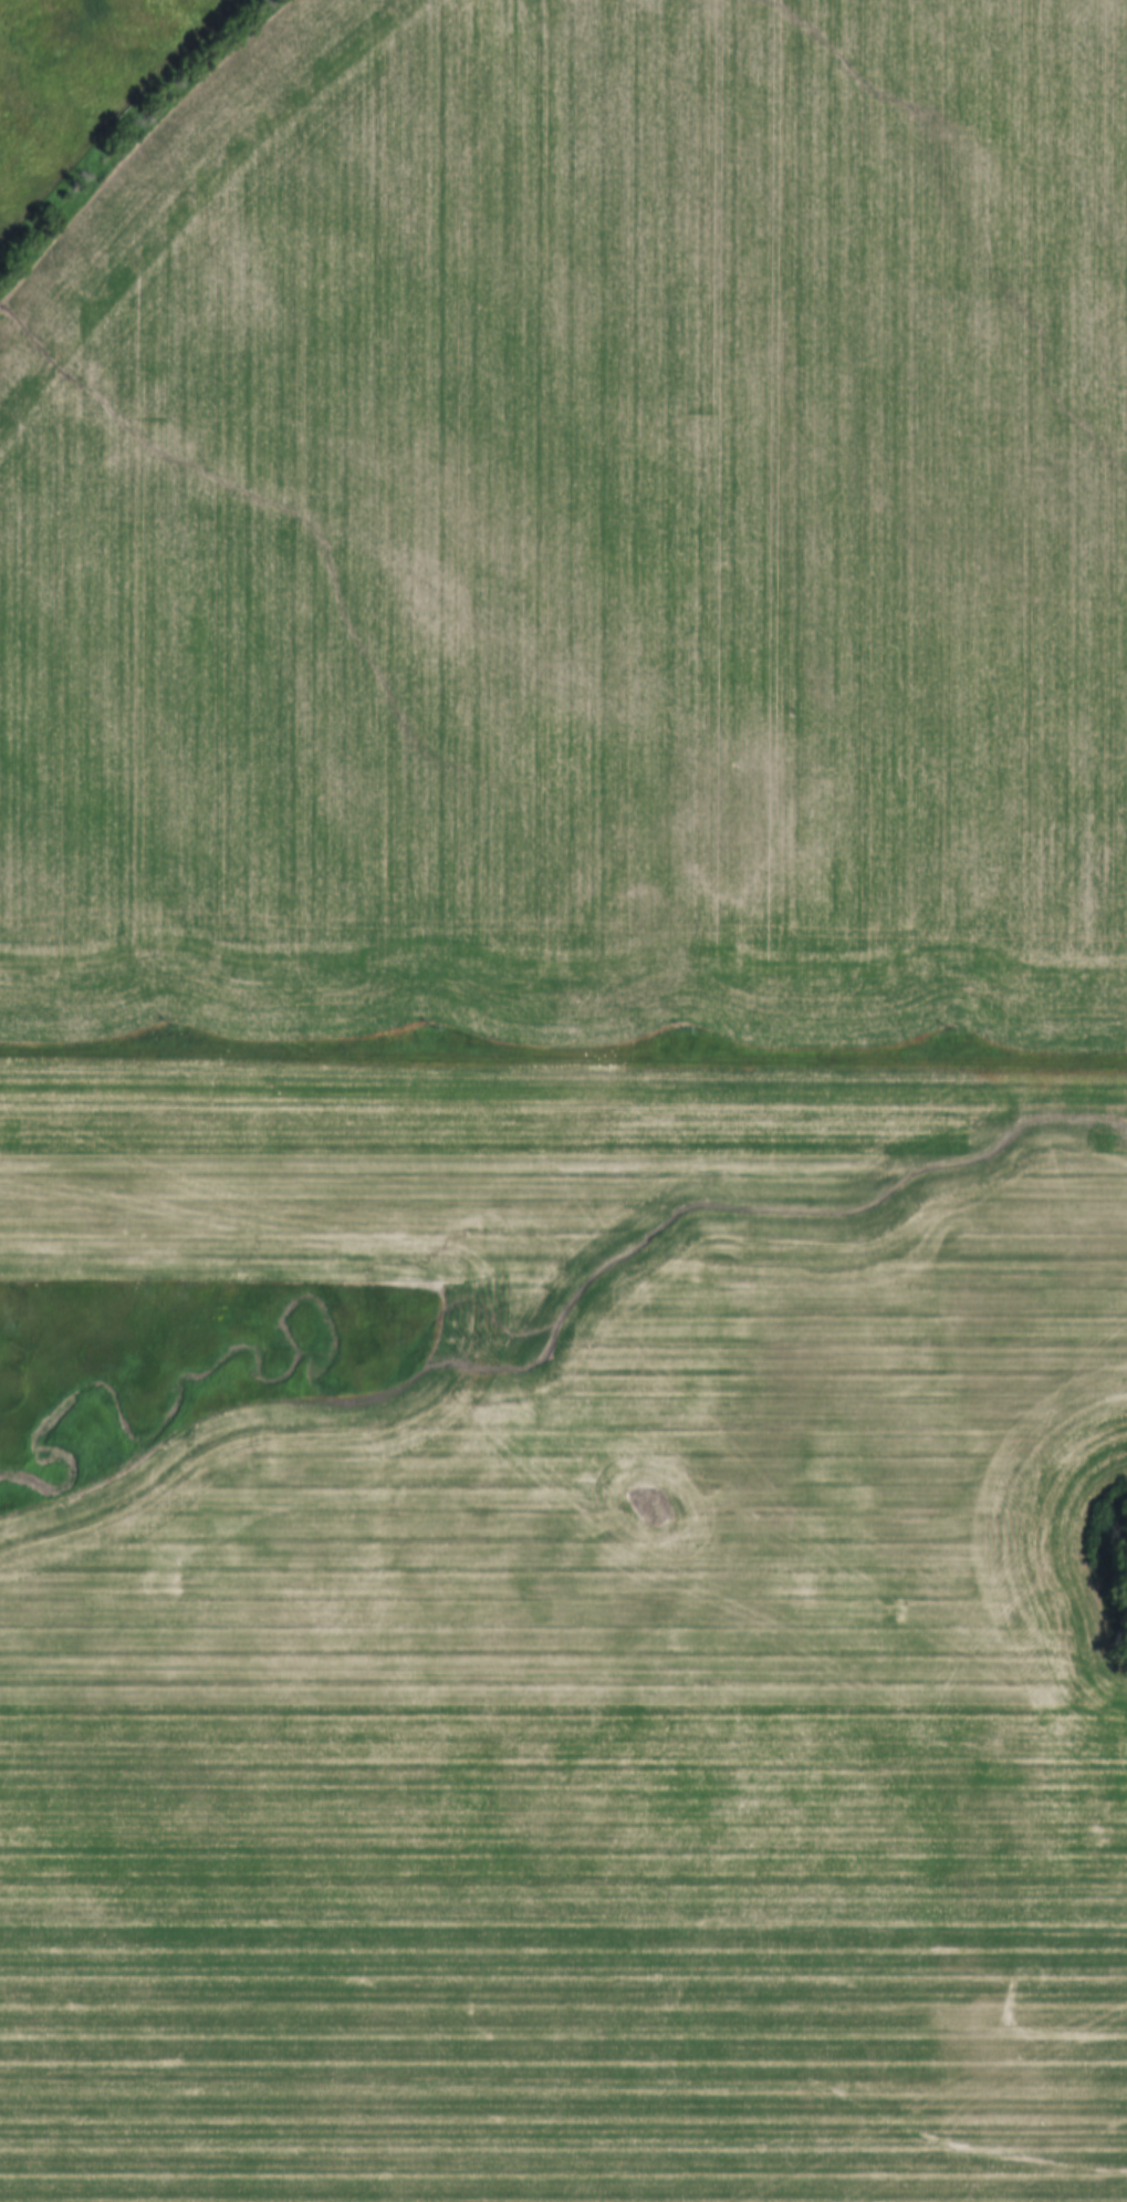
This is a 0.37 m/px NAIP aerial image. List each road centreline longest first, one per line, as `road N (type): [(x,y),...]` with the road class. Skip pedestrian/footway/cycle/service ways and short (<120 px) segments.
road 1 (track): [(1126,1060),(0,1048)]

